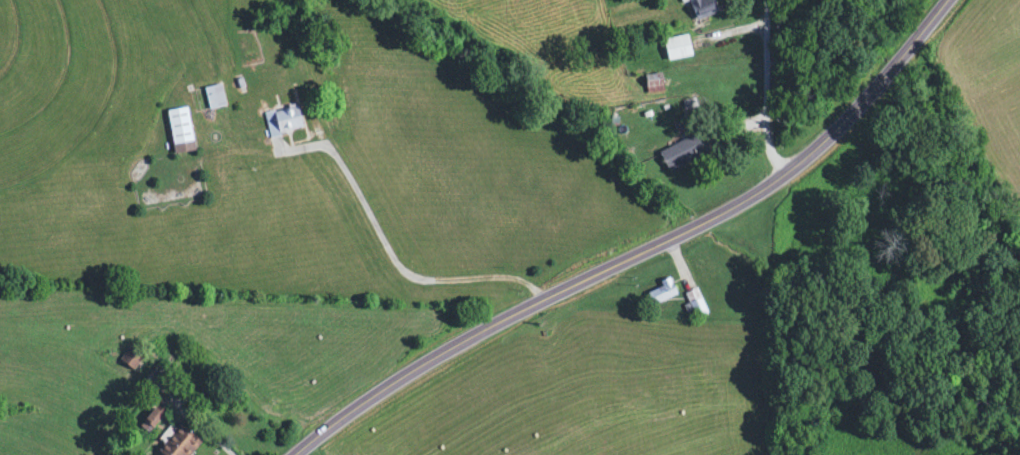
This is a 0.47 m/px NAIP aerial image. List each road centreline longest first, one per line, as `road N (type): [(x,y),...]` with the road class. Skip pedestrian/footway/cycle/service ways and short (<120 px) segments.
road 1 (secondary): [(952,0),(833,136),(763,194),(434,361),(299,454)]

